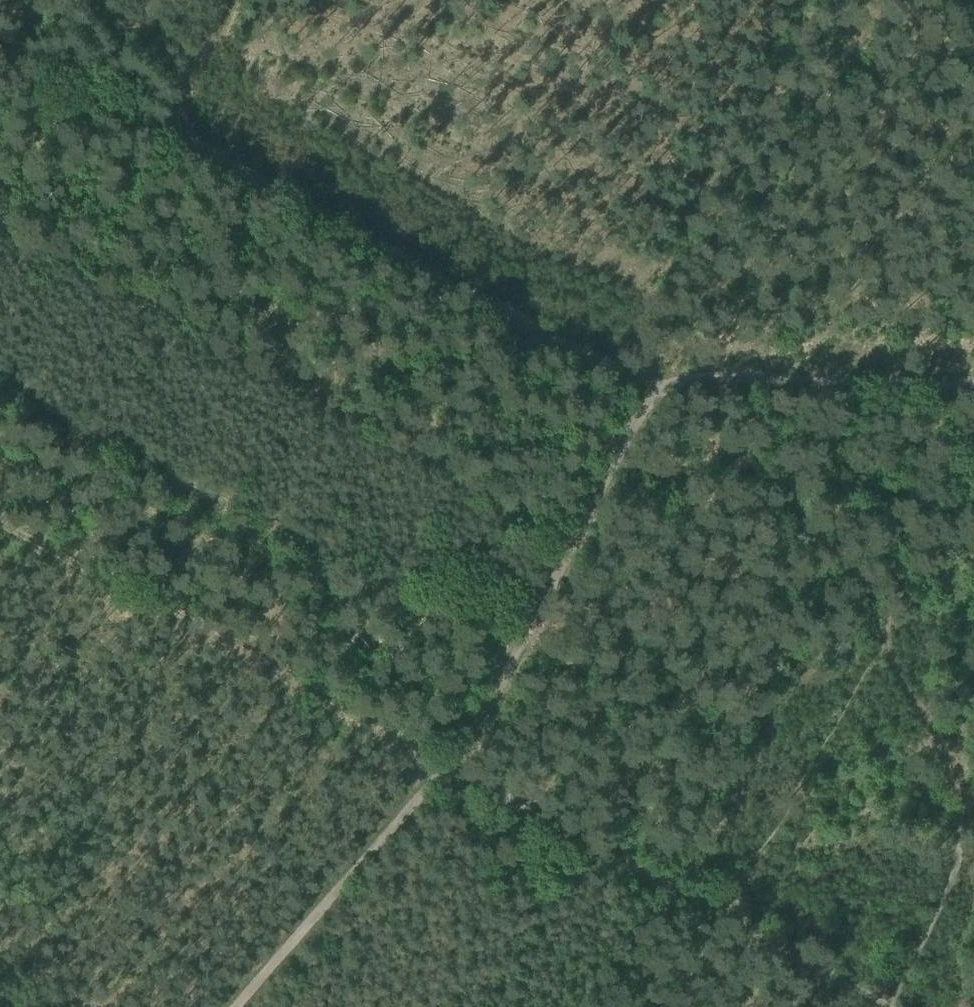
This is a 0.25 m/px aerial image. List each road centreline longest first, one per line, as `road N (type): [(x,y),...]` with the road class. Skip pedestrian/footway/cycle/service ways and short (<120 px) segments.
road 1 (track): [(0,512),(447,743),(723,896)]
road 2 (track): [(230,1006),(447,743),(575,523)]
road 3 (track): [(651,391),(180,134)]
road 4 (track): [(651,391),(696,379),(973,386)]
road 5 (track): [(180,134),(167,127),(223,0)]
road 6 (track): [(575,523),(651,391)]

